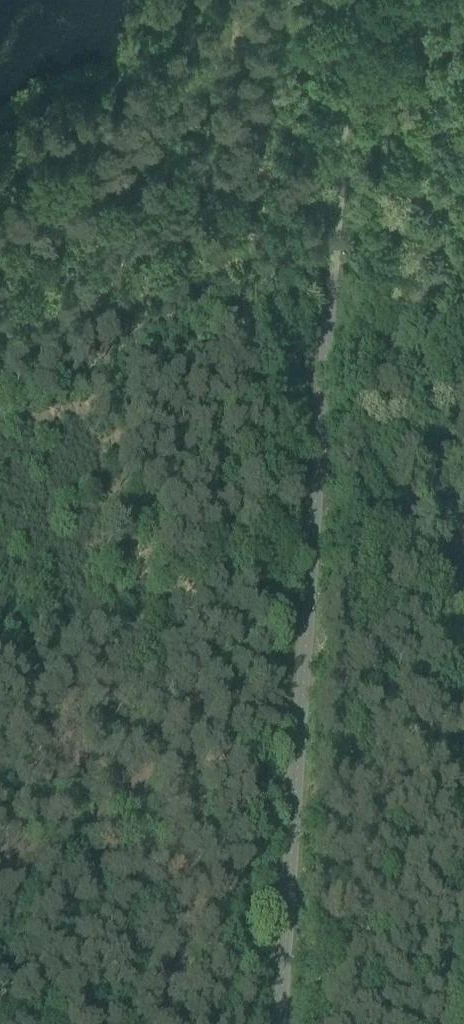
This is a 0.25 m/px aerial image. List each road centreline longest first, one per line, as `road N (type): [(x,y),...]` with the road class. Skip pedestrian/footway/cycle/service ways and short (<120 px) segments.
road 1 (residential): [(463,578),(442,502),(430,404),(457,0)]

